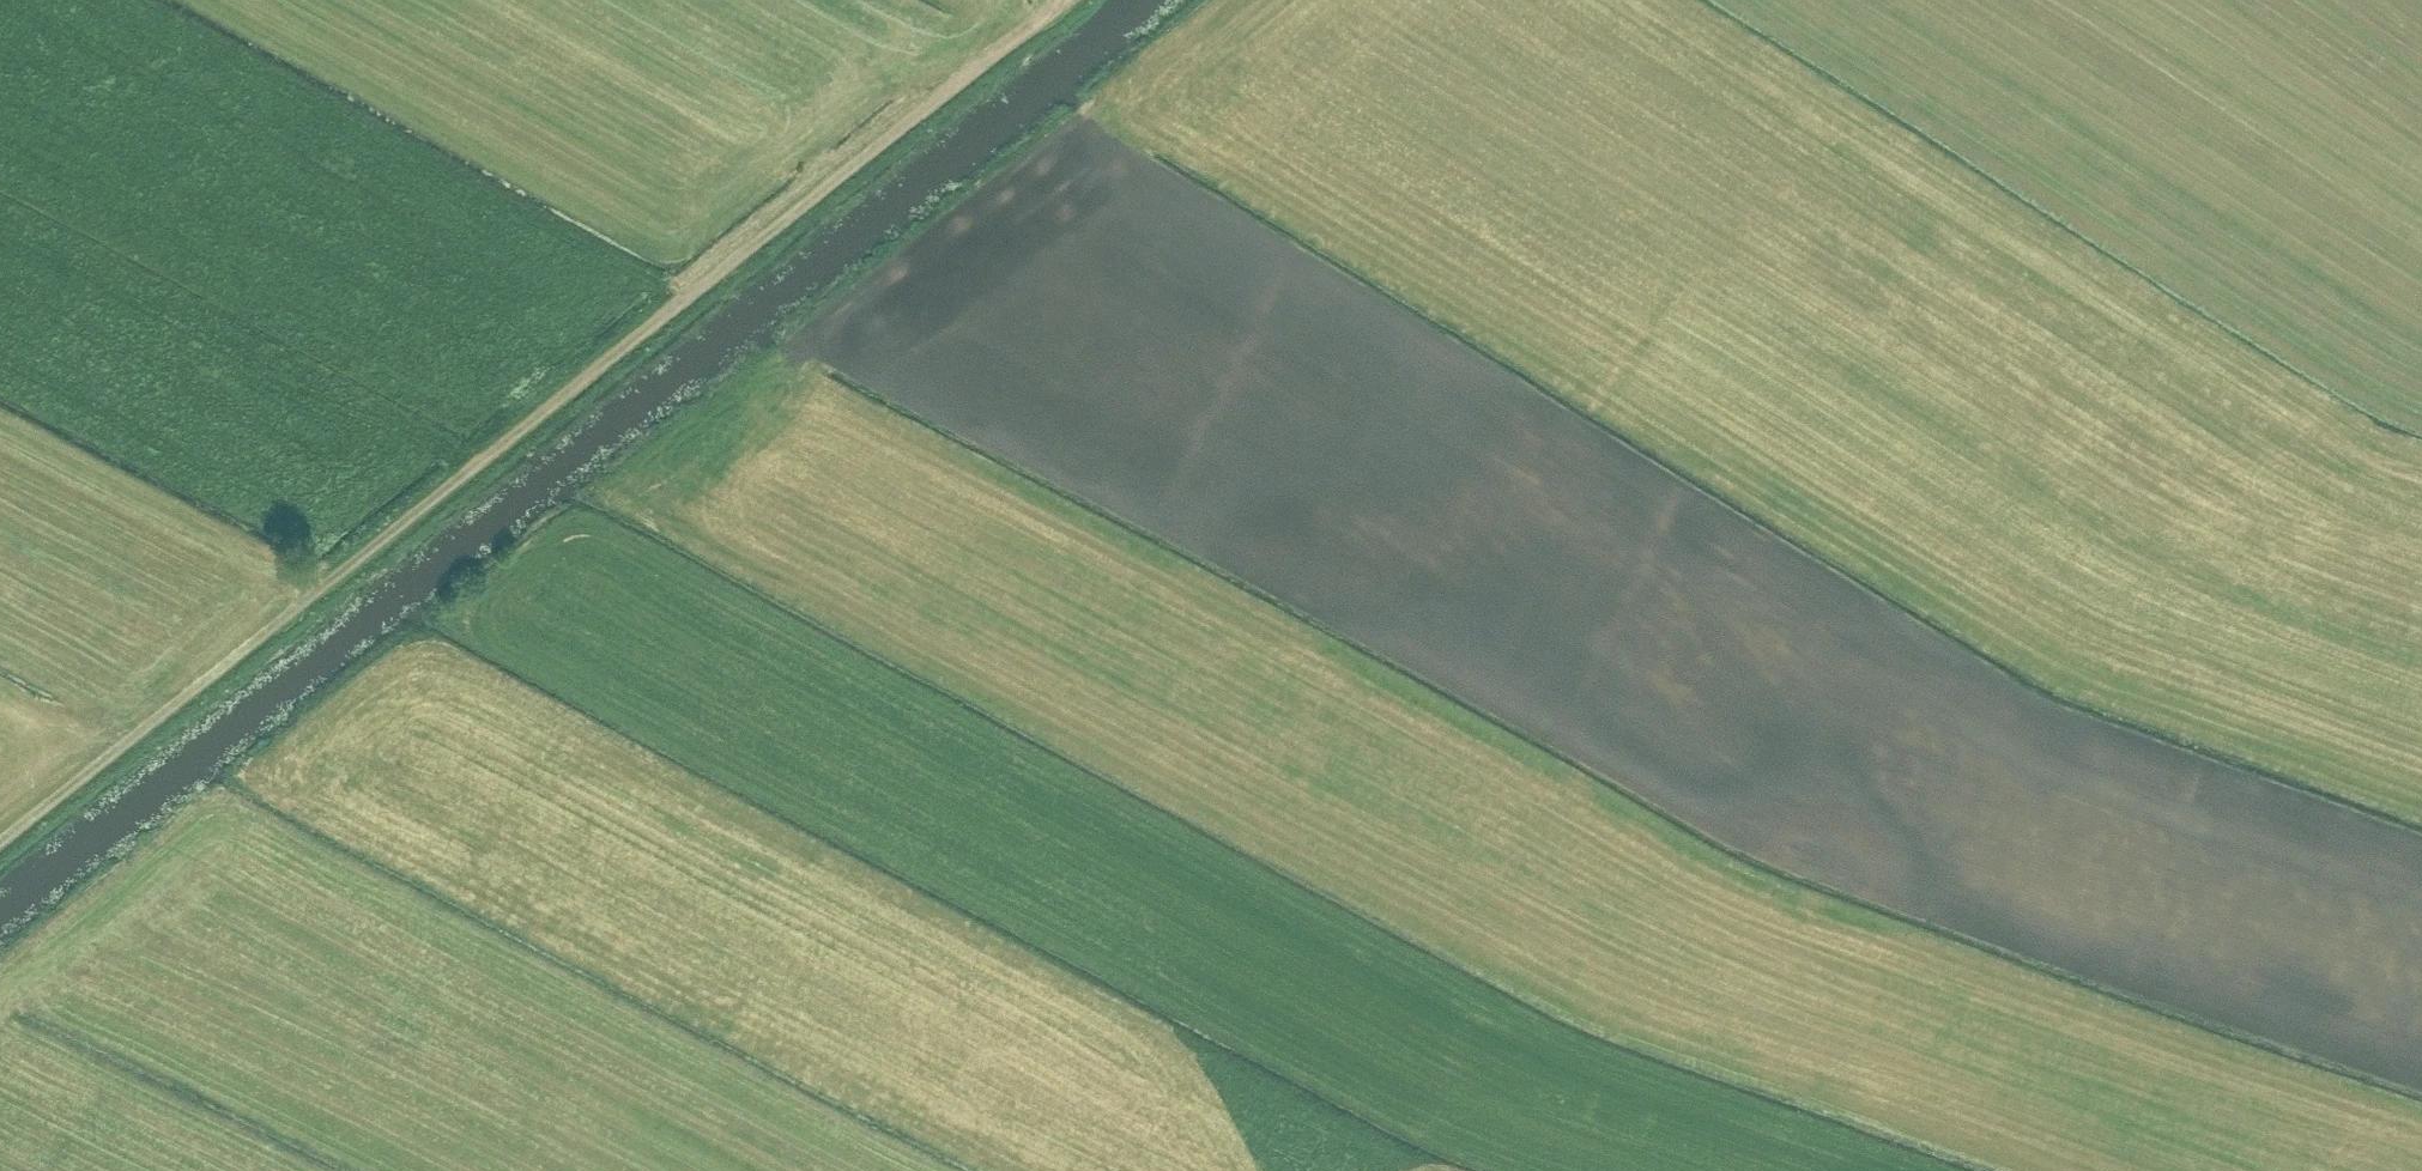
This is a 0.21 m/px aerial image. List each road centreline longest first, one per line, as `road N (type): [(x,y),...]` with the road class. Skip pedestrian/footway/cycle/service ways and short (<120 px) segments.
road 1 (track): [(0,837),(1057,0)]

